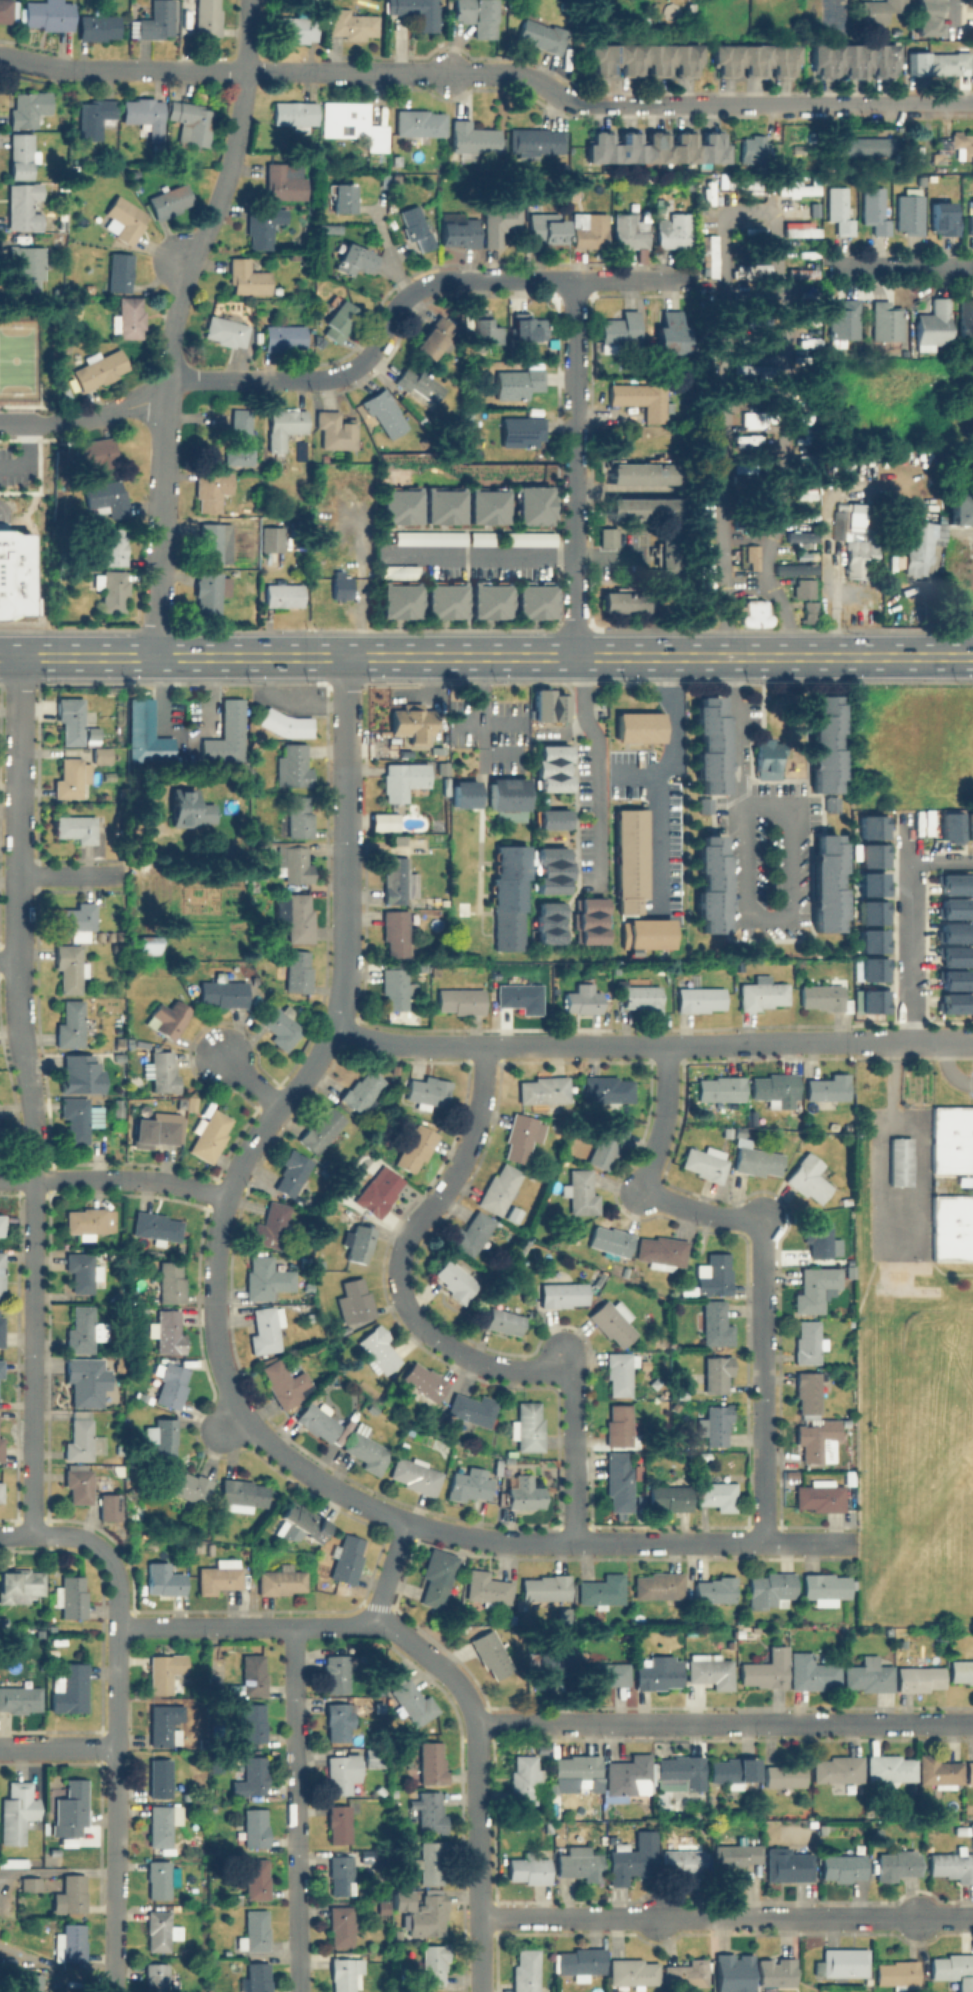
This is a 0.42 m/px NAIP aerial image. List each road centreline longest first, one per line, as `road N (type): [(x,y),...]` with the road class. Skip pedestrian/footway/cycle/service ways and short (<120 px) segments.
road 1 (primary): [(972,656),(0,657)]
road 2 (residential): [(19,657),(18,999),(35,1179),(34,1535)]
road 3 (residential): [(405,1523),(319,1481),(269,1444),(239,1414),(215,1340),(214,1254),(226,1196),(252,1143),(320,1056),(343,996),(346,855)]
road 4 (residential): [(249,0),(237,142),(192,264),(162,385),(153,656)]
road 5 (residential): [(334,1025),(416,1044),(972,1041)]
road 6 (residential): [(482,1045),(467,1147),(401,1247),(397,1283),(422,1329),(458,1351),(500,1368),(556,1369),(573,1384),(573,1541)]
road 7 (residential): [(667,1044),(665,1113),(641,1189),(713,1215),(761,1217),(762,1541)]
road 8 (residential): [(476,1722),(972,1723)]
road 9 (residential): [(481,1917),(972,1917)]
road 10 (residential): [(405,1523),(491,1542),(851,1542)]
road 11 (residential): [(373,1613),(449,1674),(476,1722),(482,1991)]
road 12 (residential): [(389,73),(516,75),(575,104),(766,104)]
road 13 (residential): [(575,281),(574,656)]
road 14 (residential): [(295,1625),(299,1991)]
road 15 (residential): [(58,423),(120,411),(162,385),(342,375)]
road 16 (residential): [(404,307),(441,284),(688,281)]
road 17 (residential): [(119,1626),(116,1904)]
road 18 (residential): [(119,1626),(336,1625),(373,1613)]
road 19 (residential): [(69,67),(319,72)]
road 20 (residential): [(0,1179),(163,1182),(226,1196)]
road 21 (residential): [(346,855),(346,656)]
road 22 (residential): [(828,267),(972,267)]
road 23 (residential): [(766,104),(901,104)]

